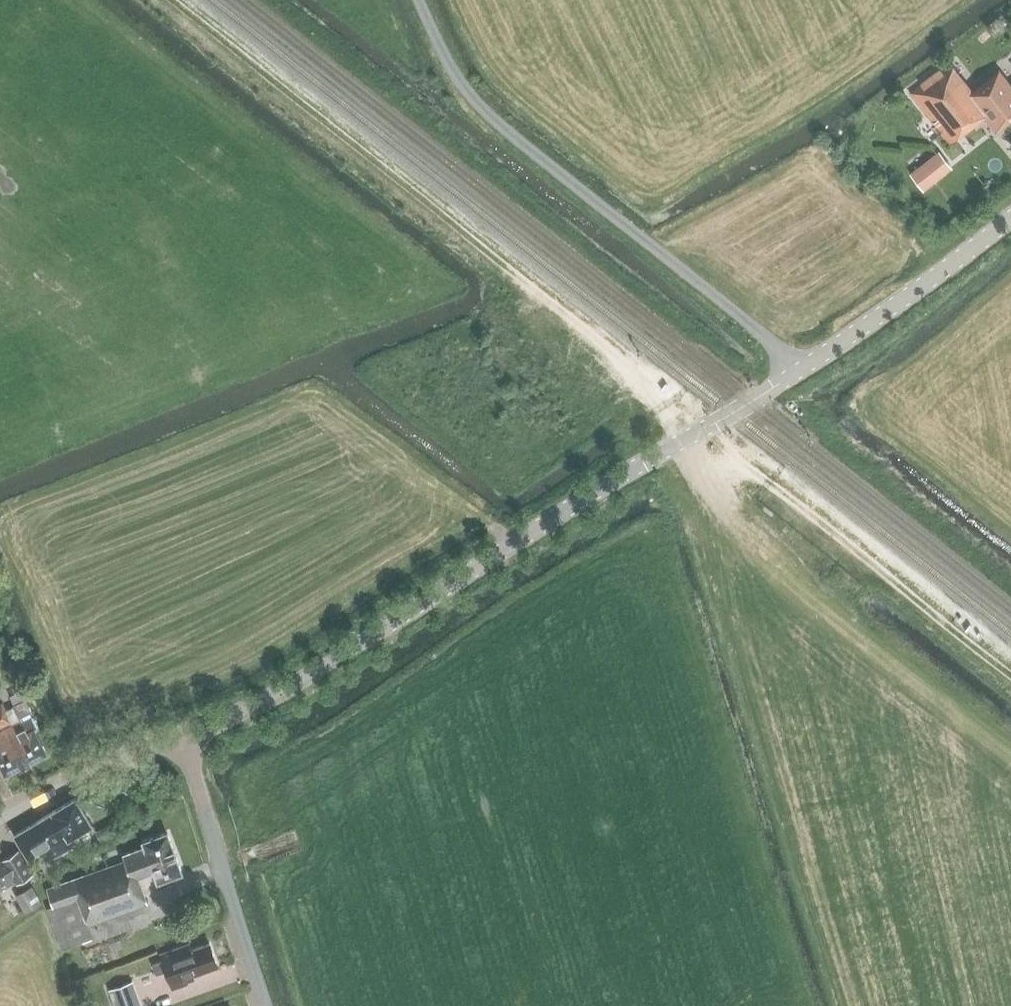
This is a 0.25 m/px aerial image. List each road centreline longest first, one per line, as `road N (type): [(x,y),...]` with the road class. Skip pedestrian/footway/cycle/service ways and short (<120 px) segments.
road 1 (tertiary): [(183,734),(339,655),(749,404),(883,317),(1010,216)]
road 2 (track): [(710,428),(730,452),(1010,677)]
road 3 (unclassified): [(266,1005),(183,734)]
road 4 (tertiary): [(0,817),(183,734)]

